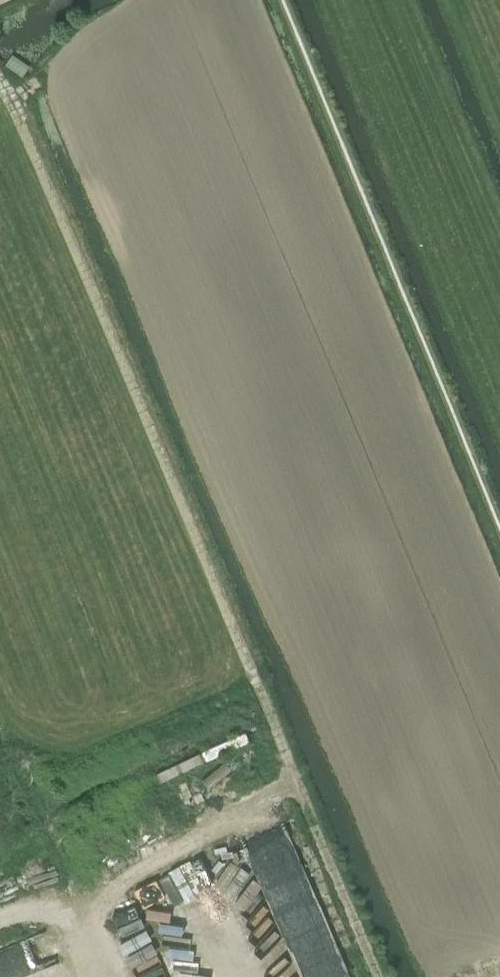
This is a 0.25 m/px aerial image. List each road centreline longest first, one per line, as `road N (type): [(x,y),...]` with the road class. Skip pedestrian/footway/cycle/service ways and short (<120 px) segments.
road 1 (track): [(106,976),(57,900),(0,918)]

